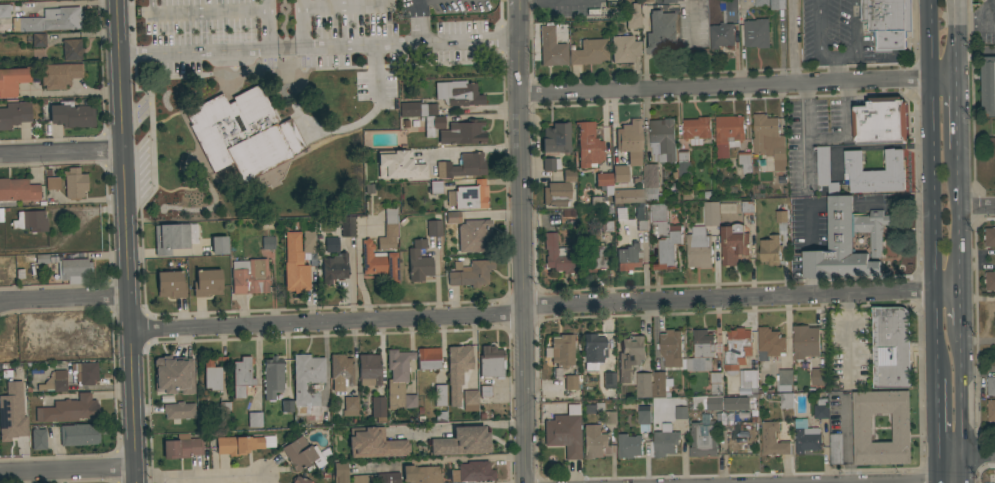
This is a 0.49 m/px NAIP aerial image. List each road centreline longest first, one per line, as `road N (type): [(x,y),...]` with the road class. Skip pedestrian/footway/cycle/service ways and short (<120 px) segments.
road 1 (tertiary): [(136,482),(117,0)]
road 2 (tertiary): [(525,482),(517,0)]
road 3 (residential): [(517,92),(957,79)]
road 4 (residential): [(960,291),(523,306)]
road 5 (residential): [(517,34),(119,54)]
road 6 (residential): [(523,317),(130,331)]
road 7 (primary): [(931,0),(938,379)]
road 8 (primary): [(964,482),(961,326)]
road 9 (primary): [(960,291),(958,150)]
road 10 (residential): [(0,474),(135,469)]
road 11 (residential): [(128,297),(0,302)]
road 12 (residential): [(0,156),(122,151)]

